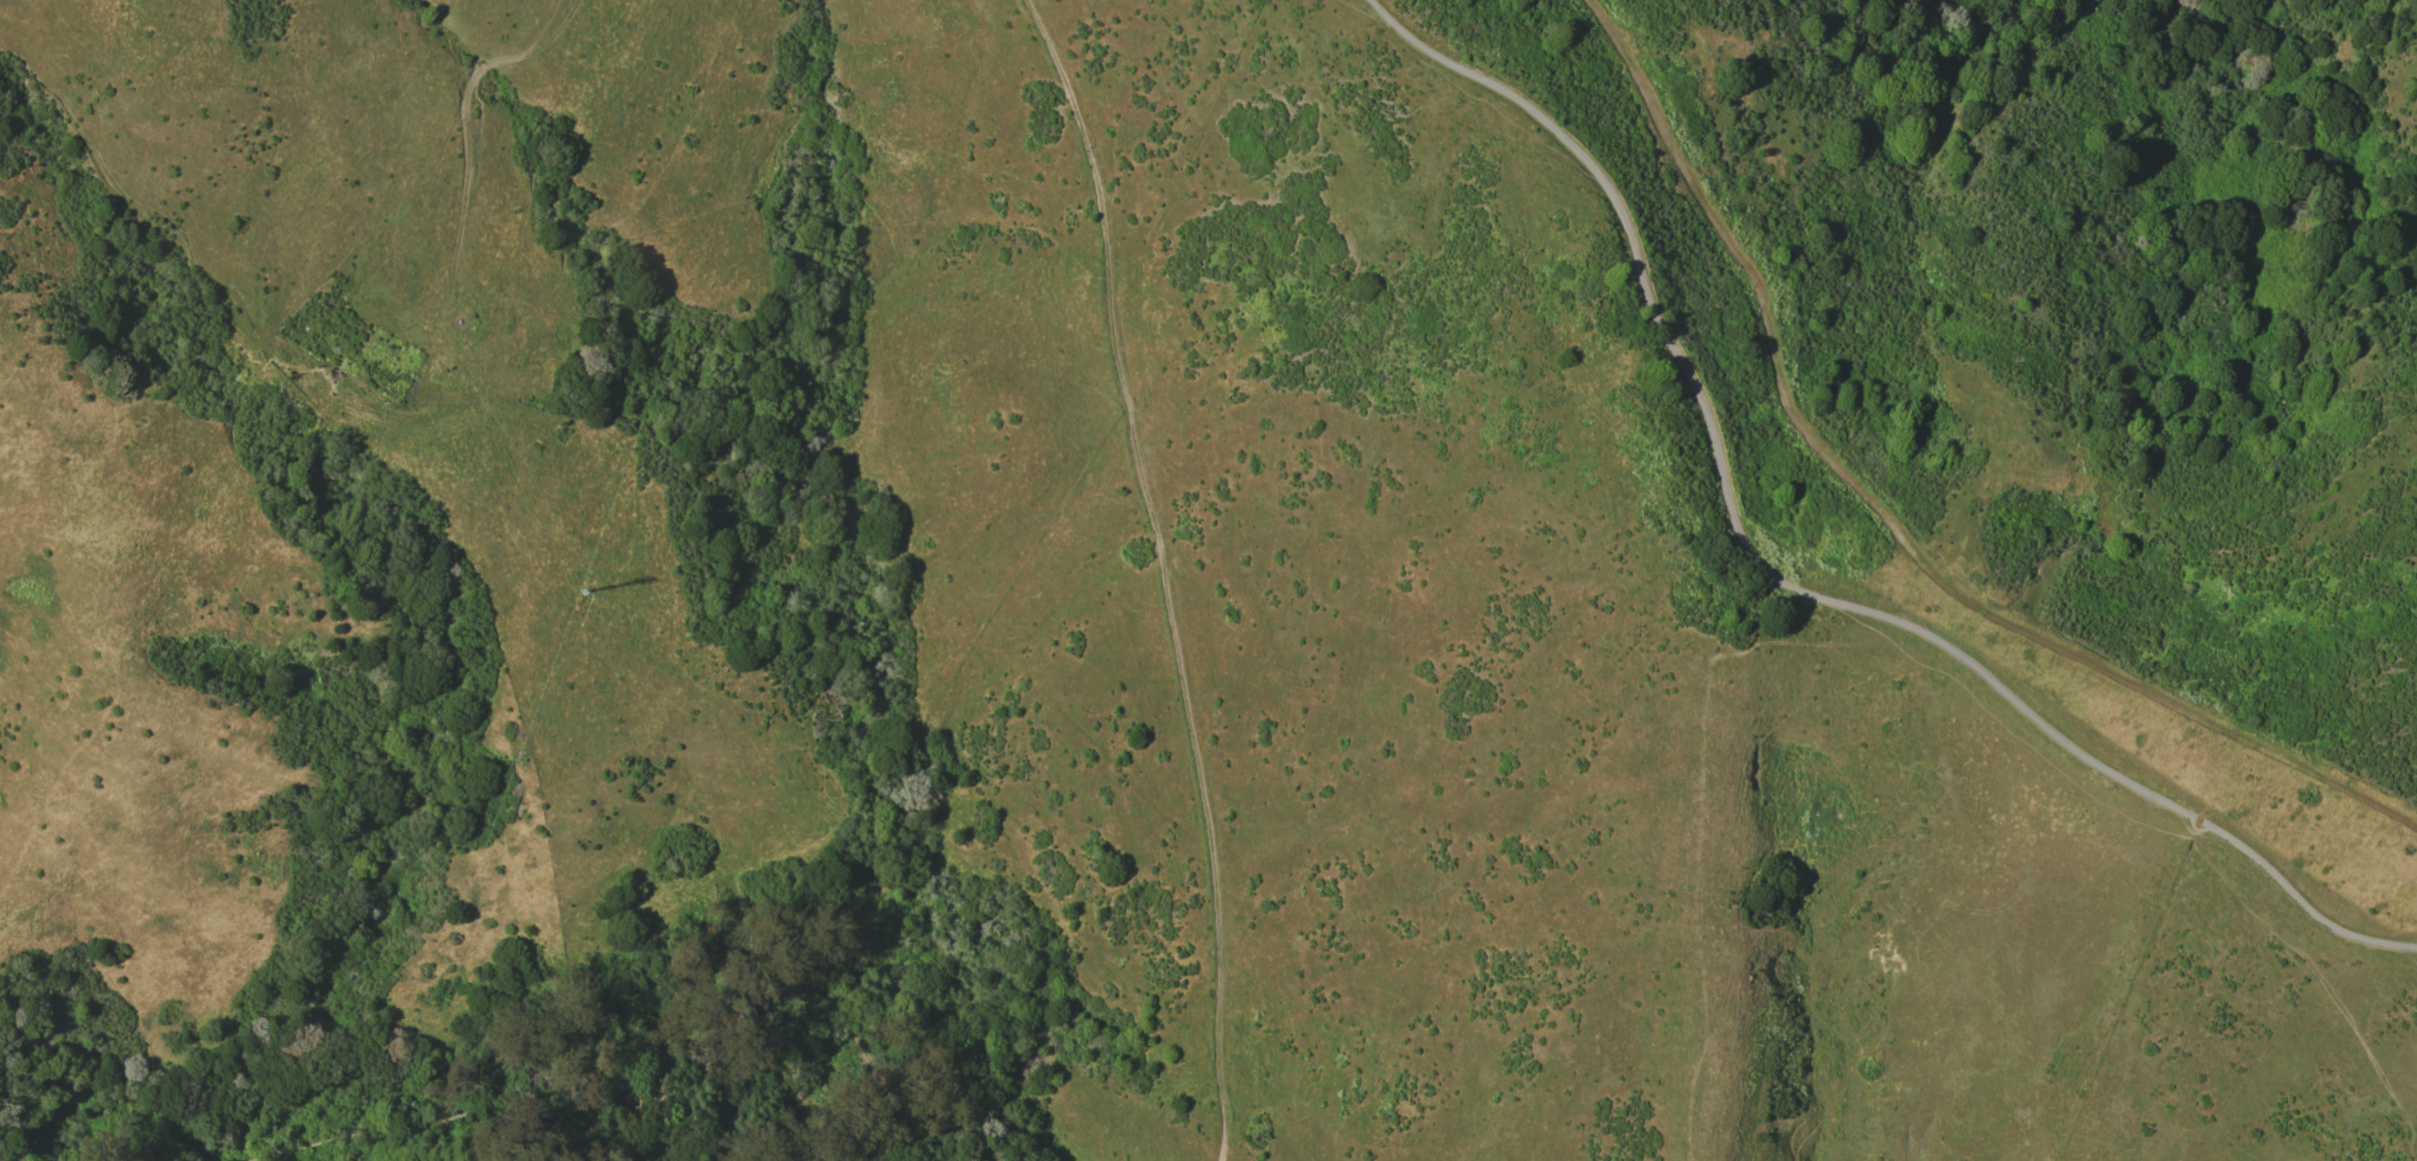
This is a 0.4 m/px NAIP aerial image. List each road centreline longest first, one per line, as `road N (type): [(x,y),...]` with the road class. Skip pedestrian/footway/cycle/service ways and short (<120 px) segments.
road 1 (track): [(1586,0),(1766,302),(1792,412),(1805,434),(1922,566),(1969,607),(2416,835)]
road 2 (track): [(1221,1160),(1216,902),(1162,552),(1111,331),(1089,150),(1023,0)]
road 3 (track): [(107,1160),(241,1156),(469,1114),(644,1059),(801,997),(829,1007),(920,1146),(945,1160)]

